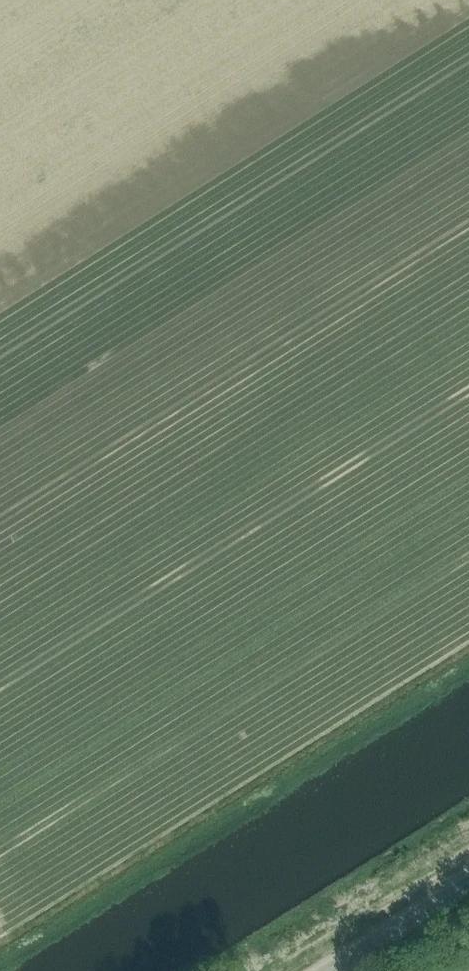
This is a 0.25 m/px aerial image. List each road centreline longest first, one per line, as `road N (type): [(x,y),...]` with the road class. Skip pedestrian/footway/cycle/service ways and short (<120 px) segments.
road 1 (unclassified): [(327,970),(468,882)]

